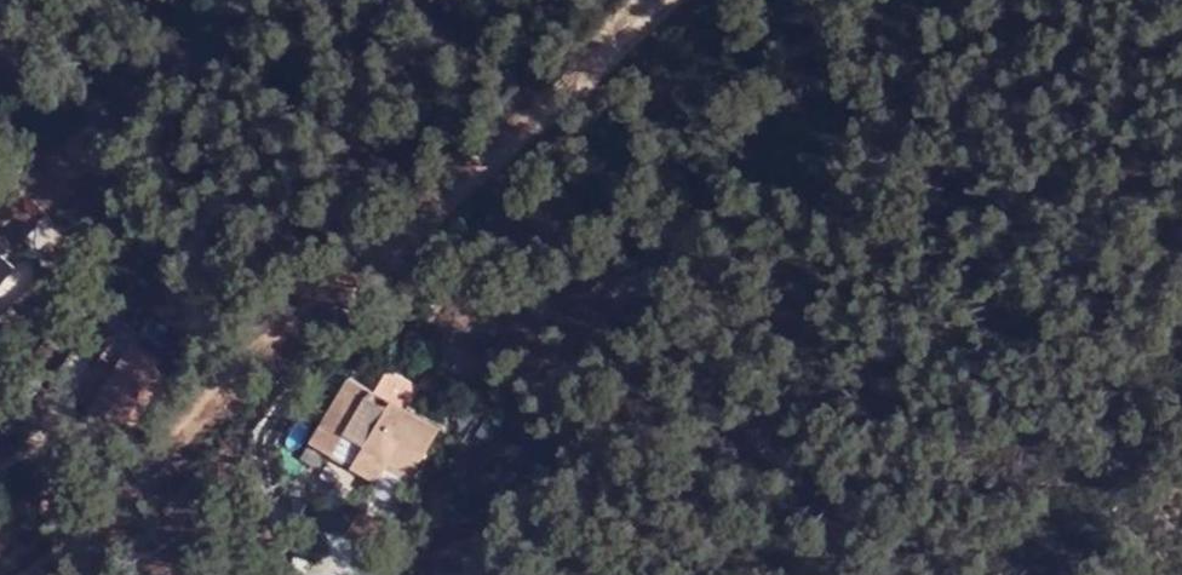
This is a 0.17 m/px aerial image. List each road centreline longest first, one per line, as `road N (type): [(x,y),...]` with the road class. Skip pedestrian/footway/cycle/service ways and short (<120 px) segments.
road 1 (track): [(666,0),(267,345),(102,283),(0,358)]

